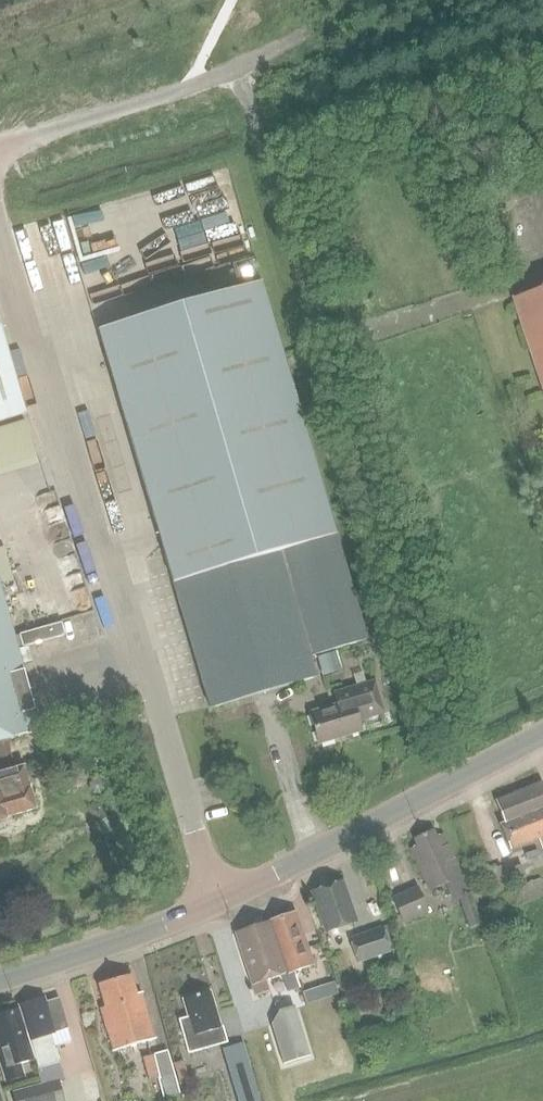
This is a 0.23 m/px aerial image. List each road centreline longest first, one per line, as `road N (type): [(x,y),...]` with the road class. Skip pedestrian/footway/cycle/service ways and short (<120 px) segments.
road 1 (unclassified): [(215,905),(0,239)]
road 2 (track): [(240,68),(308,298),(323,320),(382,331),(513,282)]
road 3 (secondary): [(215,905),(542,733)]
road 4 (unclassified): [(0,147),(240,68),(309,33)]
road 5 (secondary): [(0,982),(215,905)]

